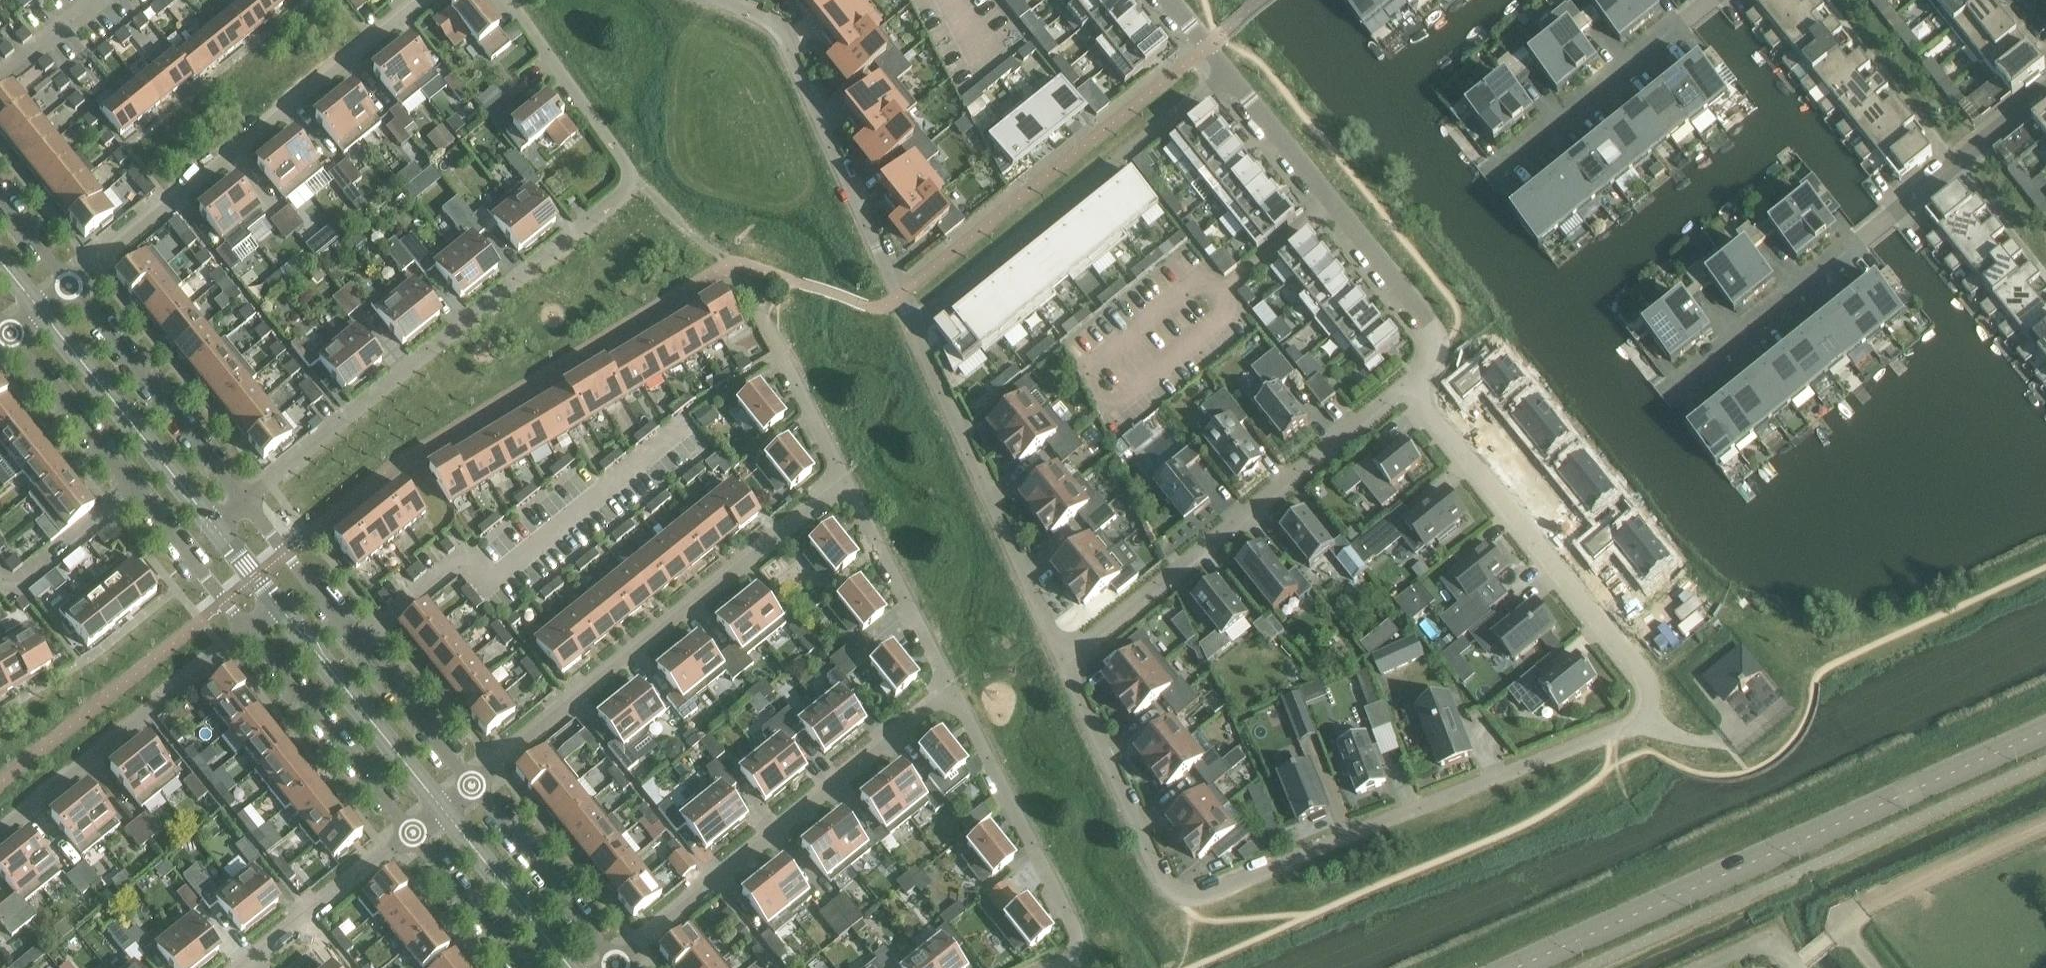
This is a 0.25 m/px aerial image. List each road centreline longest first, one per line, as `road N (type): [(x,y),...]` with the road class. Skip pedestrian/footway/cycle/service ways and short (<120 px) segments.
road 1 (residential): [(1417,387),(1647,680),(1645,716),(1267,873),(1193,896),(1169,884),(1065,661)]
road 2 (unclassified): [(2045,734),(1520,967)]
road 3 (residential): [(244,501),(623,195),(629,170)]
road 4 (residential): [(471,784),(845,481)]
road 5 (residential): [(418,0),(70,284)]
road 6 (residential): [(1065,661),(1417,387)]
road 7 (residential): [(616,964),(949,689)]
road 8 (residential): [(1235,87),(914,334)]
road 9 (residential): [(914,334),(784,33),(728,0)]
road 10 (residential): [(1235,87),(1450,336),(1417,387)]
road 11 (residential): [(12,335),(251,634)]
road 12 (residential): [(244,501),(471,784)]
road 13 (residential): [(1065,661),(914,334)]
road 14 (residential): [(0,833),(251,634)]
road 15 (residential): [(70,284),(244,501)]
road 16 (unclassified): [(218,523),(41,309)]
road 17 (residential): [(1510,162),(1717,0)]
road 18 (unclassified): [(442,807),(283,606)]
road 19 (residential): [(251,634),(413,832)]
road 20 (residential): [(949,689),(1065,910)]
road 21 (residential): [(1860,242),(1678,388)]
road 22 (residential): [(845,481),(949,689)]
road 23 (residential): [(471,784),(616,964)]
road 24 (residential): [(240,967),(413,832)]
road 25 (residential): [(509,0),(629,170)]
road 26 (unclassified): [(572,967),(442,807)]
road 27 (residential): [(2045,91),(1892,215)]
road 28 (residential): [(758,311),(845,481)]
road 29 (residential): [(413,832),(519,967)]
road 30 (residential): [(94,0),(0,77)]

